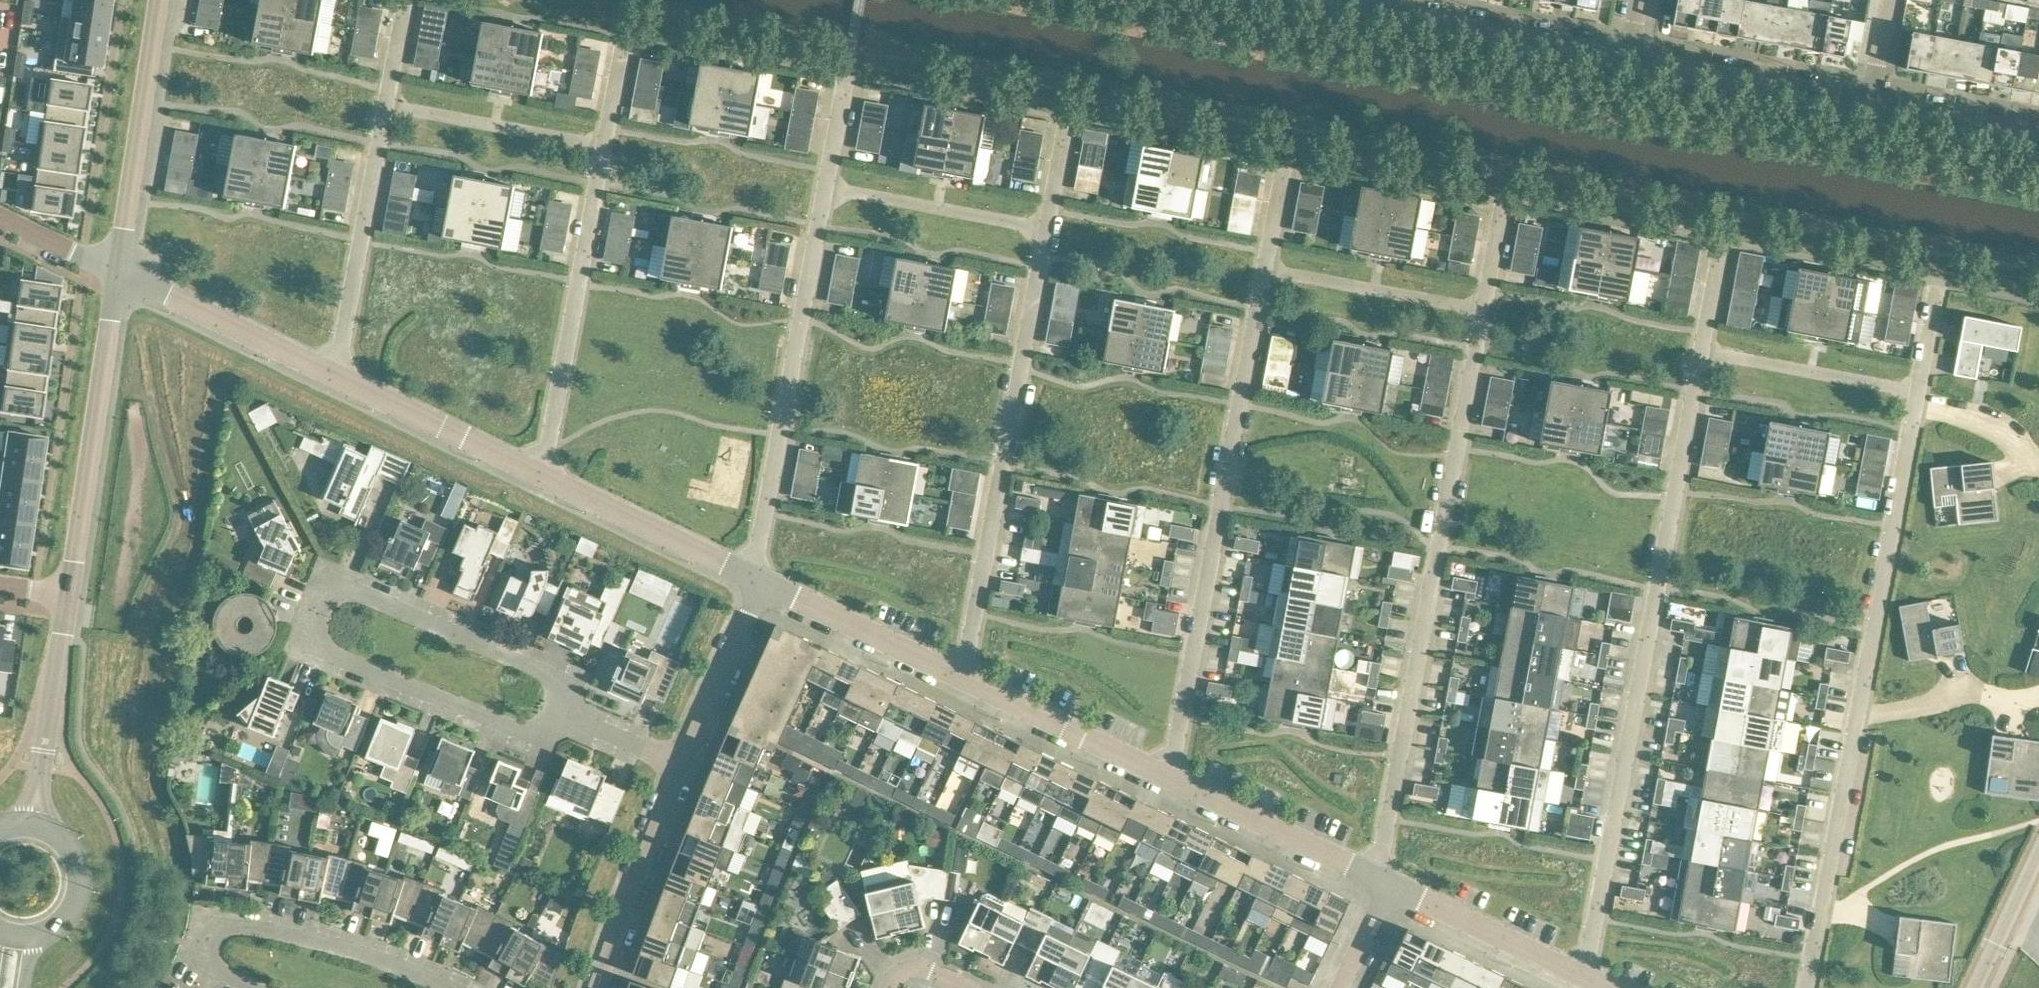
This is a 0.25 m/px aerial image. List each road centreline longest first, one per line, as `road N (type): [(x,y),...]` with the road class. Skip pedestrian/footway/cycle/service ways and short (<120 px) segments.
road 1 (residential): [(1584,977),(1720,248)]
road 2 (residential): [(1380,879),(1503,208)]
road 3 (residential): [(1171,779),(1284,166)]
road 4 (residential): [(560,716),(554,677),(353,591),(318,603),(311,623),(334,657),(524,734),(545,730)]
road 5 (residential): [(965,680),(1066,118)]
road 6 (residential): [(748,575),(843,83)]
road 7 (residential): [(543,478),(620,41)]
road 8 (residential): [(338,380),(405,1)]
road 9 (residential): [(450,987),(299,937),(215,932),(204,949),(208,960),(254,987)]
road 10 (tertiary): [(69,595),(118,274)]
road 11 (residential): [(1856,715),(1915,399)]
road 12 (tertiary): [(118,274),(159,0)]
road 13 (tertiary): [(1630,59),(1385,12)]
road 14 (unclassified): [(338,380),(118,274)]
road 15 (tertiary): [(1868,105),(1630,59)]
road 16 (residential): [(598,987),(684,767)]
road 17 (tertiary): [(33,826),(69,595)]
road 18 (unclassified): [(1380,879),(1171,779)]
road 19 (unclassified): [(1171,779),(965,680)]
road 20 (unclassified): [(543,478),(338,380)]
road 21 (unclassified): [(748,575),(543,478)]
road 22 (unclassified): [(965,680),(764,583)]
road 23 (unclassified): [(1584,977),(1390,884)]
road 24 (residential): [(1818,924),(1856,715)]
road 25 (residential): [(684,767),(764,583)]
road 26 (tertiary): [(2038,138),(1868,105)]
road 27 (tertiary): [(34,940),(56,932),(81,894),(72,850),(33,826)]
road 28 (residential): [(1975,987),(2038,853)]
road 29 (residential): [(2036,463),(2026,444),(1973,412),(1915,399)]
road 30 (residential): [(684,767),(560,716)]
road 31 (residential): [(0,217),(118,274)]

